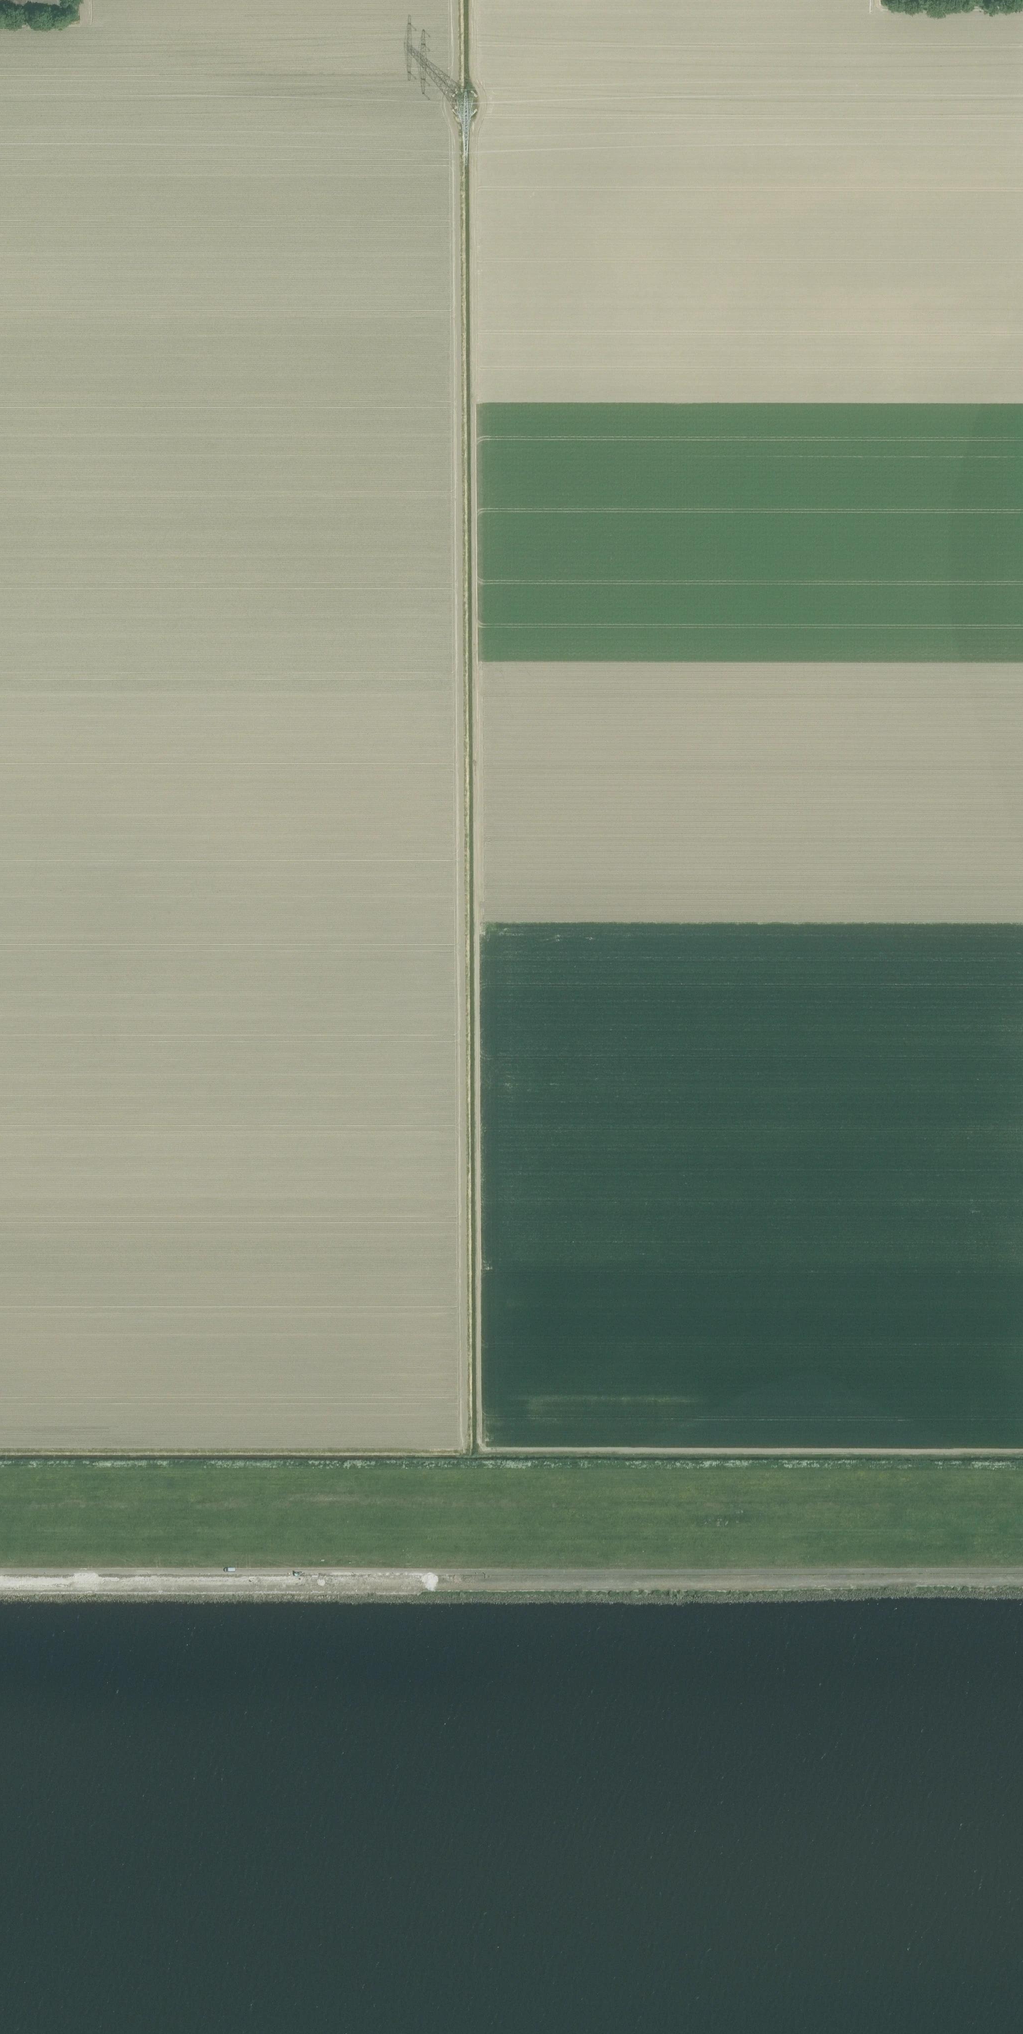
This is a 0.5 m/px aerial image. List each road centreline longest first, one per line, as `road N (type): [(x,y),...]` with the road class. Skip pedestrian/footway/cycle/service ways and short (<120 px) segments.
road 1 (unclassified): [(0,1573),(1022,1570)]

